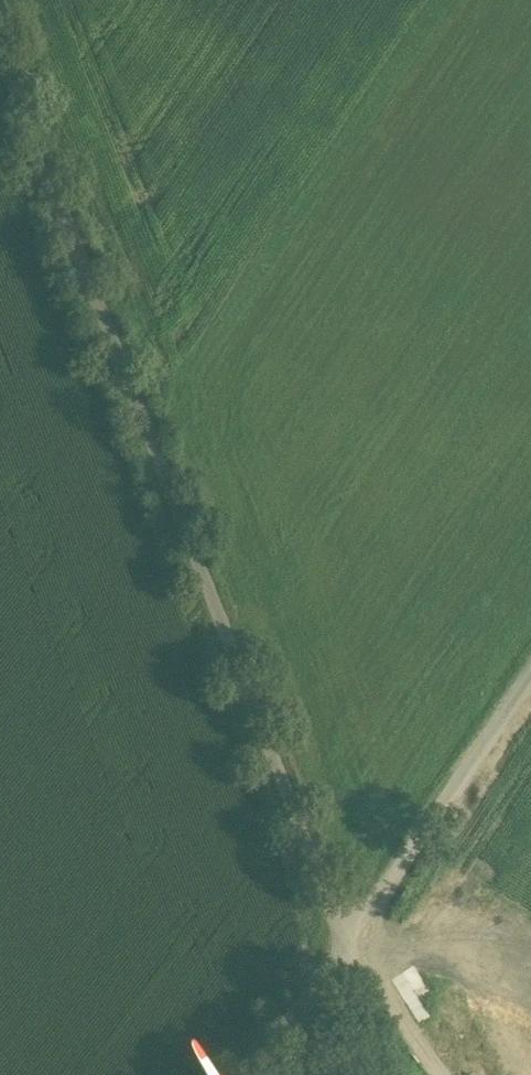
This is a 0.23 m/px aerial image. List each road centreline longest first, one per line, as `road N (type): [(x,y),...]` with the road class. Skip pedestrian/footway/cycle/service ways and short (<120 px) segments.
road 1 (unclassified): [(0,21),(350,933)]
road 2 (unclassified): [(530,672),(350,933)]
road 3 (unclassified): [(350,933),(236,1074)]
road 4 (track): [(350,933),(440,1074)]

